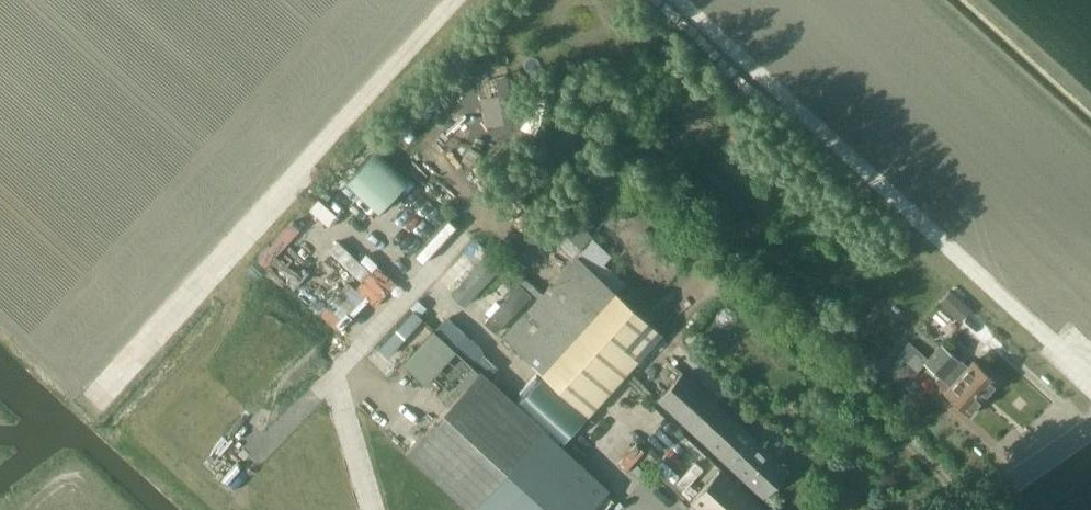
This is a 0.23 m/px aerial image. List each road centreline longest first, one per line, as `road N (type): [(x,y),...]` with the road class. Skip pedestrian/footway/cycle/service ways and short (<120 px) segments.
road 1 (track): [(456,0),(77,415)]
road 2 (track): [(1090,375),(682,0)]
road 3 (tertiary): [(971,509),(1090,428)]

